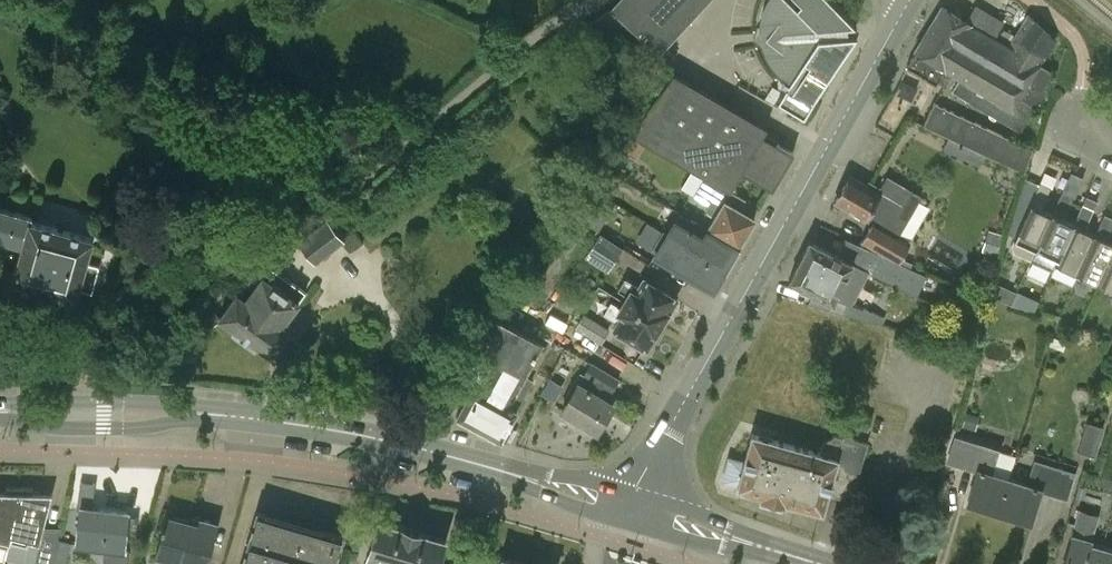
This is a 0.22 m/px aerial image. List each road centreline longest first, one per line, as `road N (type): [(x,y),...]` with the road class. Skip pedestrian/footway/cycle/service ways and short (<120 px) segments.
road 1 (secondary): [(622,509),(430,452),(301,426),(0,412)]
road 2 (secondary): [(622,509),(908,0)]
road 3 (secondary): [(811,563),(622,509)]

